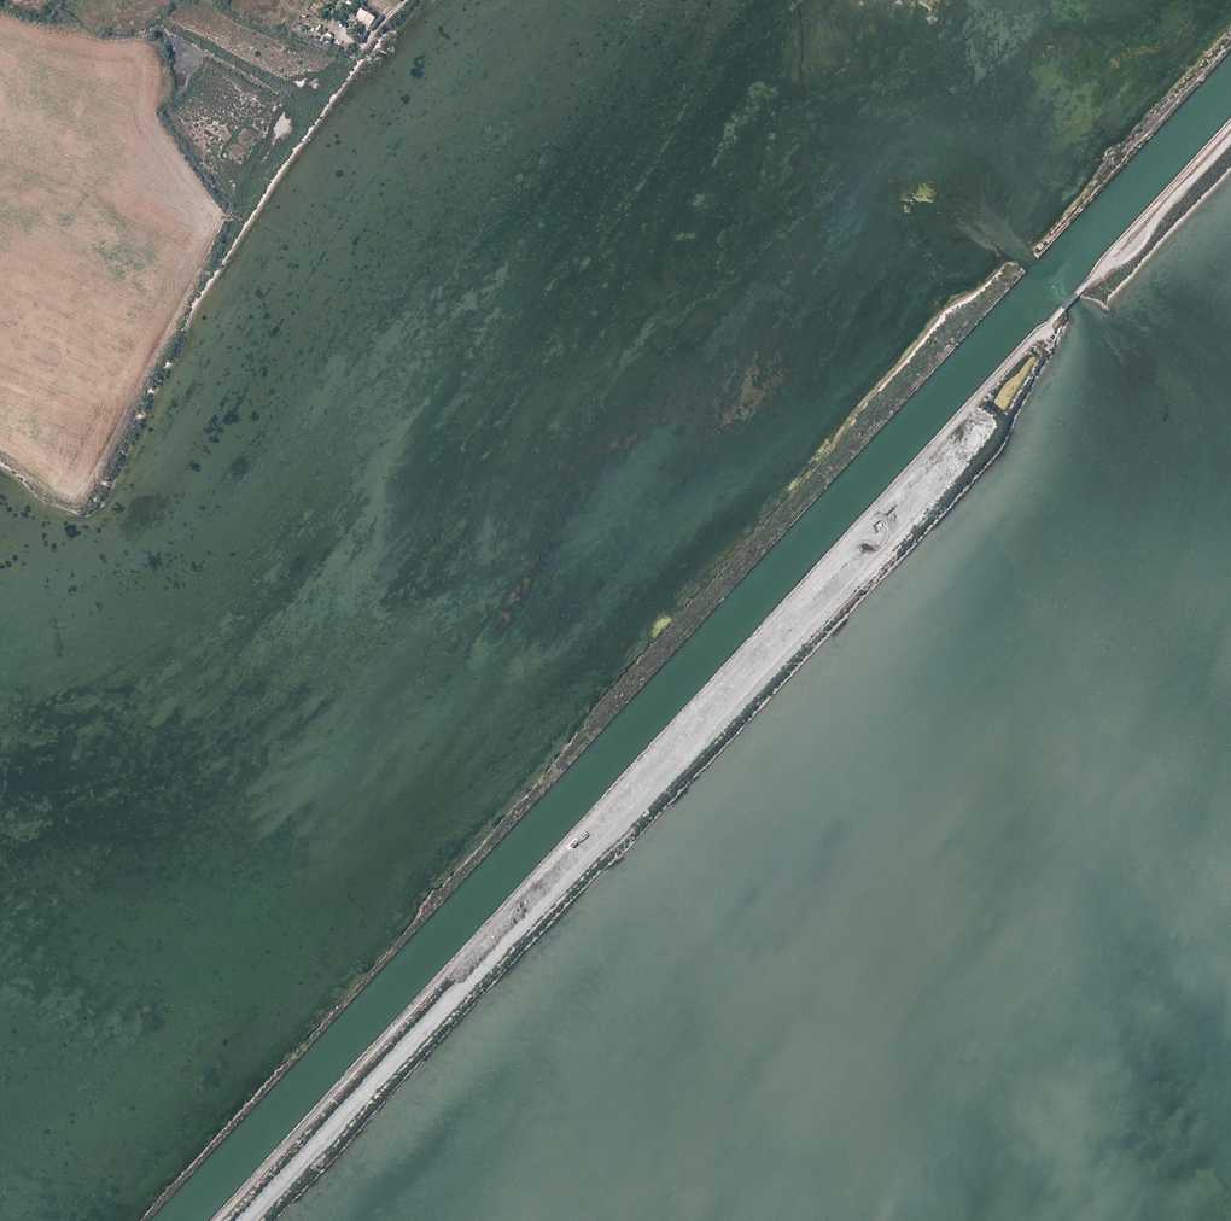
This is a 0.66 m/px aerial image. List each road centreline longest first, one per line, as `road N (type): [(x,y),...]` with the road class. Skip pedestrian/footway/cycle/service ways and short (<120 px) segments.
road 1 (track): [(1230,132),(850,540),(240,1220)]

